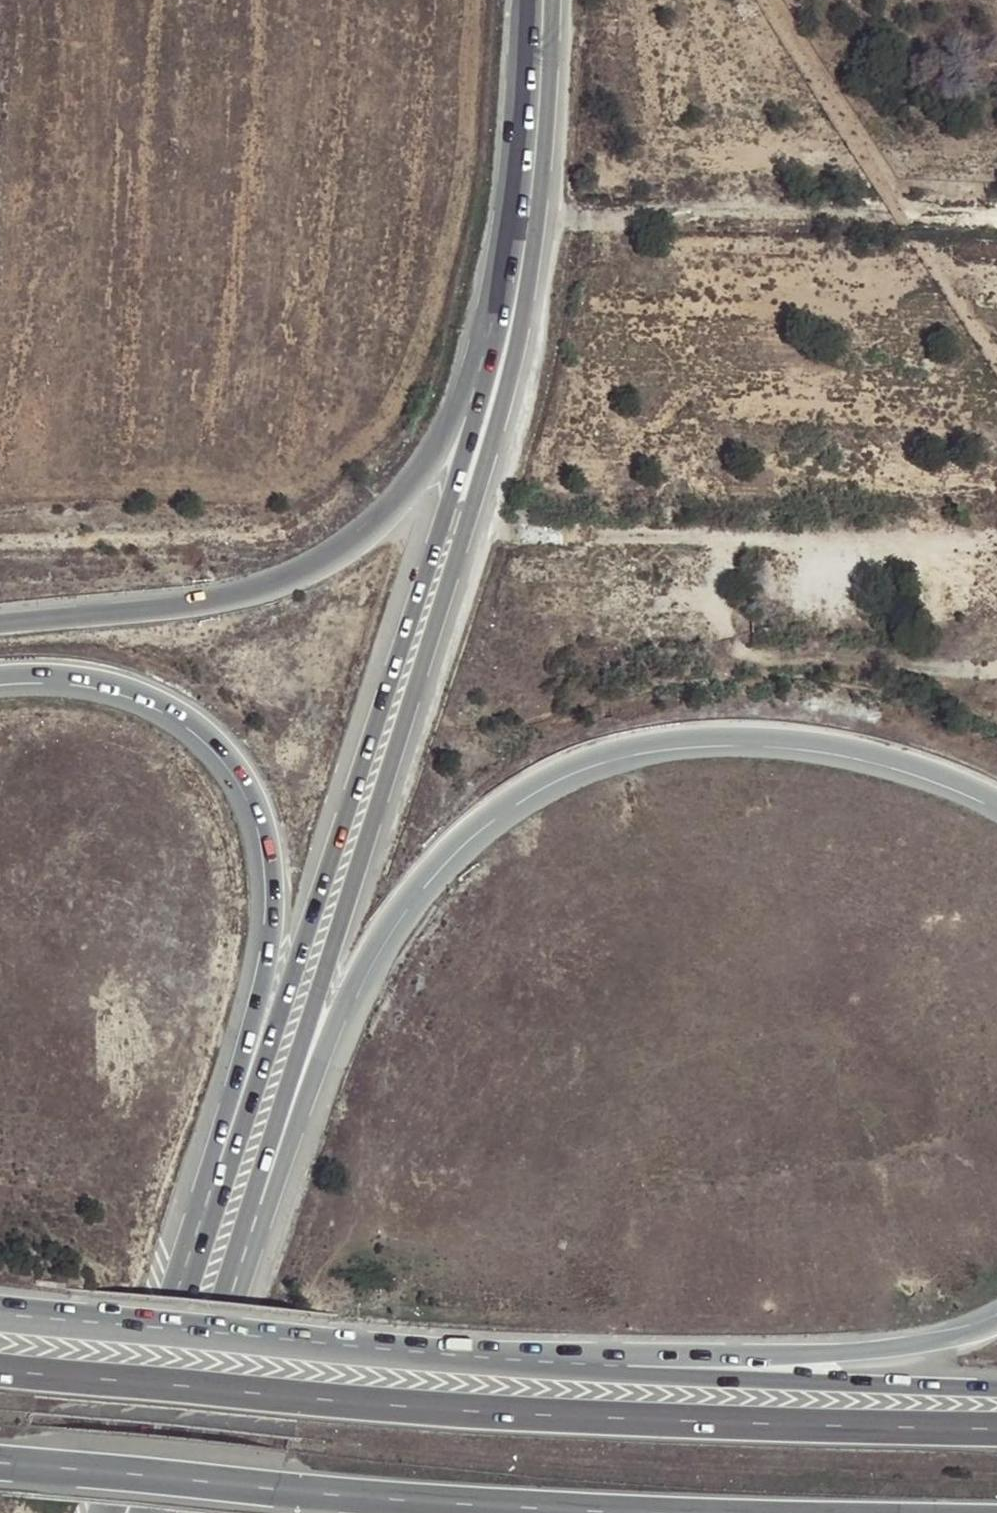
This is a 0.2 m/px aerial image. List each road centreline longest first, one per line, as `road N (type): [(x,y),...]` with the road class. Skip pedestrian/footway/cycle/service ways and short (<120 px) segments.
road 1 (primary): [(250,1241),(415,715),(528,306),(540,237),(553,0)]
road 2 (primary): [(501,282),(414,593),(186,1271)]
road 3 (motorway): [(250,1241),(349,993),(392,919),(467,831),(540,778),(663,739),(766,734),(895,759),(996,804)]
road 4 (motorway): [(996,1430),(614,1421),(0,1370)]
road 5 (motorway): [(0,675),(89,677),(162,702),(202,727),(236,766),(258,809),(268,853),(267,965),(186,1271)]
road 6 (motorway): [(996,622),(871,464),(723,164),(662,0)]
road 7 (motorway): [(996,1324),(839,1353),(323,1349)]
road 8 (motorway): [(996,1389),(553,1373),(323,1349)]
road 9 (motorway): [(501,282),(426,468),(356,547),(256,593),(0,624)]
road 10 (motorway): [(0,1463),(585,1512)]
road 11 (primary): [(151,1512),(250,1241)]
road 12 (primary): [(528,0),(518,169),(501,282)]
road 13 (motorway): [(323,1349),(55,1322)]
road 14 (primary): [(186,1271),(112,1512)]

